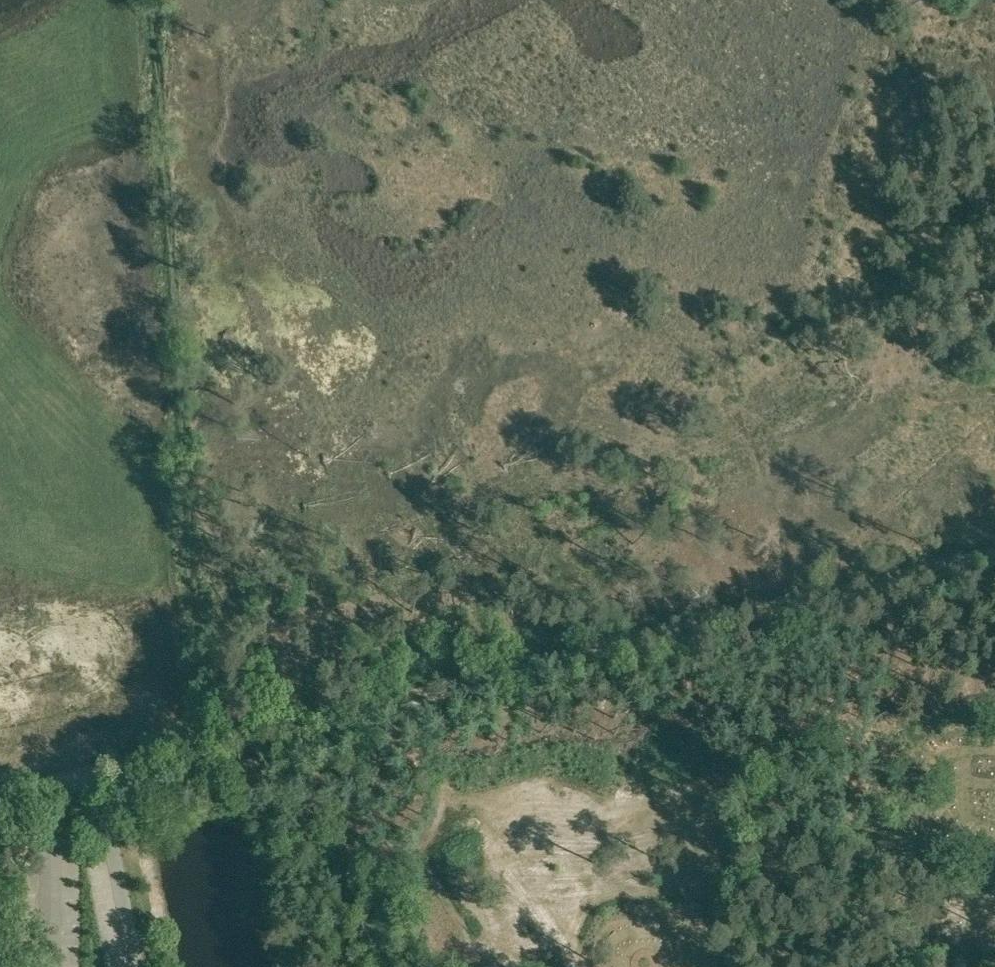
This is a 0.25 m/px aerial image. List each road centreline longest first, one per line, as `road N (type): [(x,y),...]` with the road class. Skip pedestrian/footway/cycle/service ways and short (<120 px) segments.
road 1 (track): [(994,556),(81,782)]

